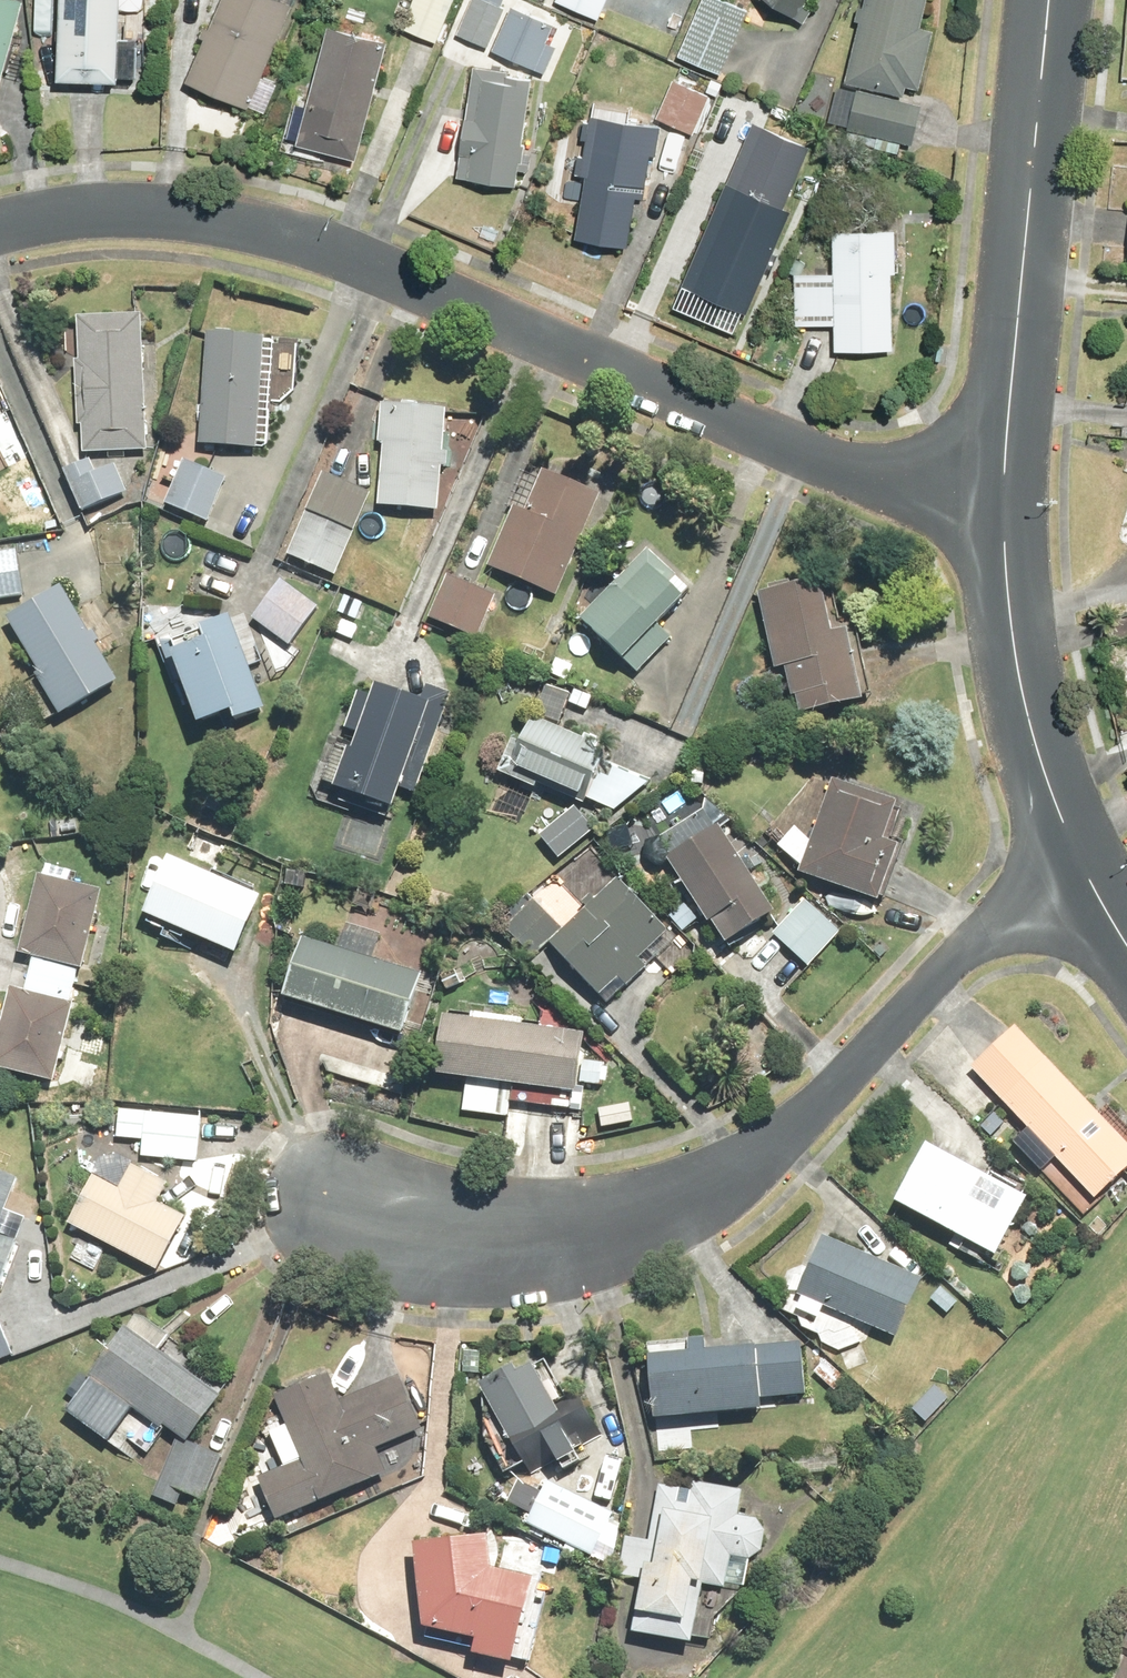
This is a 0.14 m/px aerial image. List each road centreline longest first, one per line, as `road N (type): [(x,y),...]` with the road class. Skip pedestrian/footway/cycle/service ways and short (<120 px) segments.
road 1 (residential): [(0,230),(43,220),(155,216),(245,226),(351,253),(898,480),(1004,484)]
road 2 (residential): [(1082,871),(955,962),(829,1099),(735,1181),(674,1208),(619,1231),(552,1243),(468,1244),(387,1229),(335,1204)]
road 3 (tertiary): [(1047,0),(1004,484)]
road 4 (tertiary): [(1004,484),(1012,654),(1043,786),(1082,871)]

